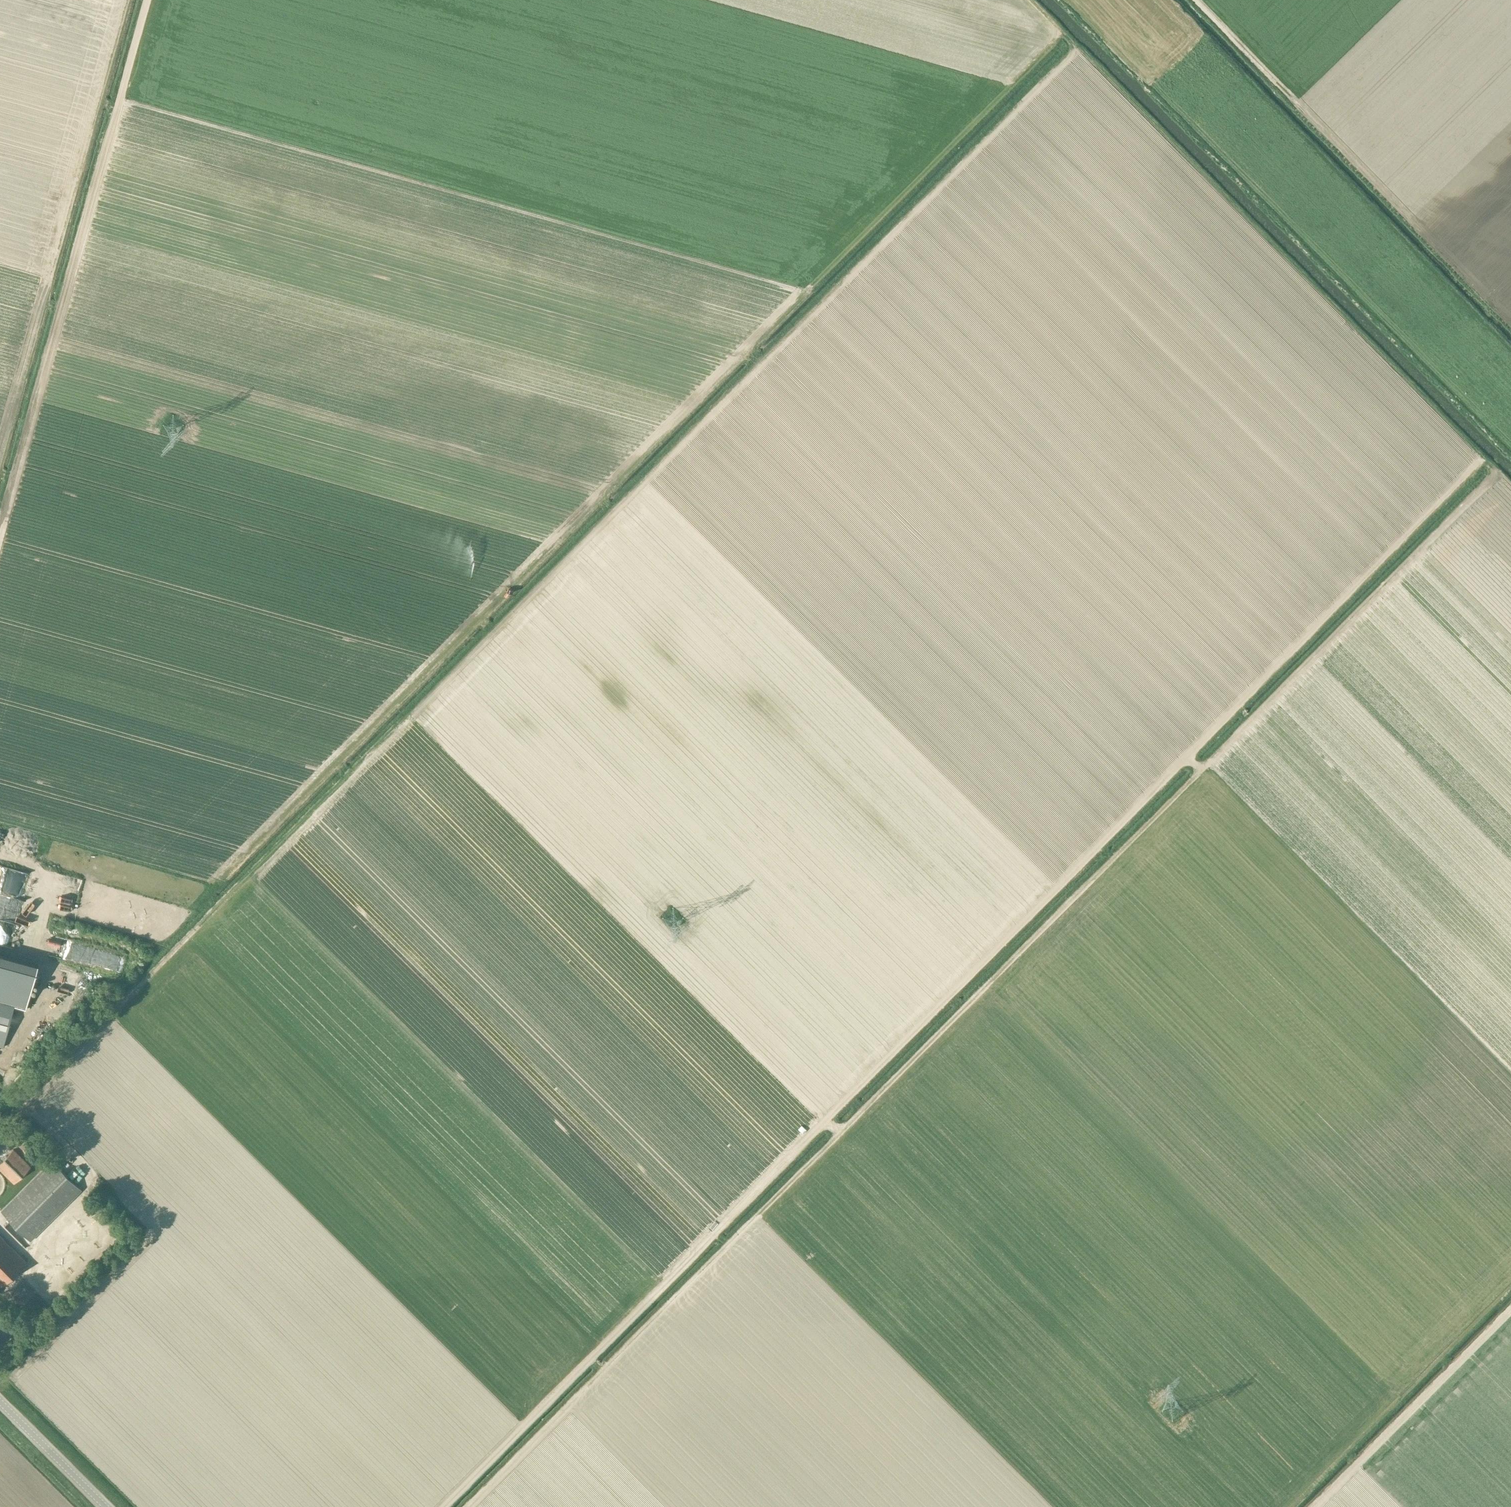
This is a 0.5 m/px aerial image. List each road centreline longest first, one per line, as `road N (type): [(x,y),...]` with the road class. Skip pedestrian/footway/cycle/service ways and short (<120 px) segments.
road 1 (track): [(1316,1506),(1510,1315)]
road 2 (tertiary): [(105,1506),(0,1403)]

